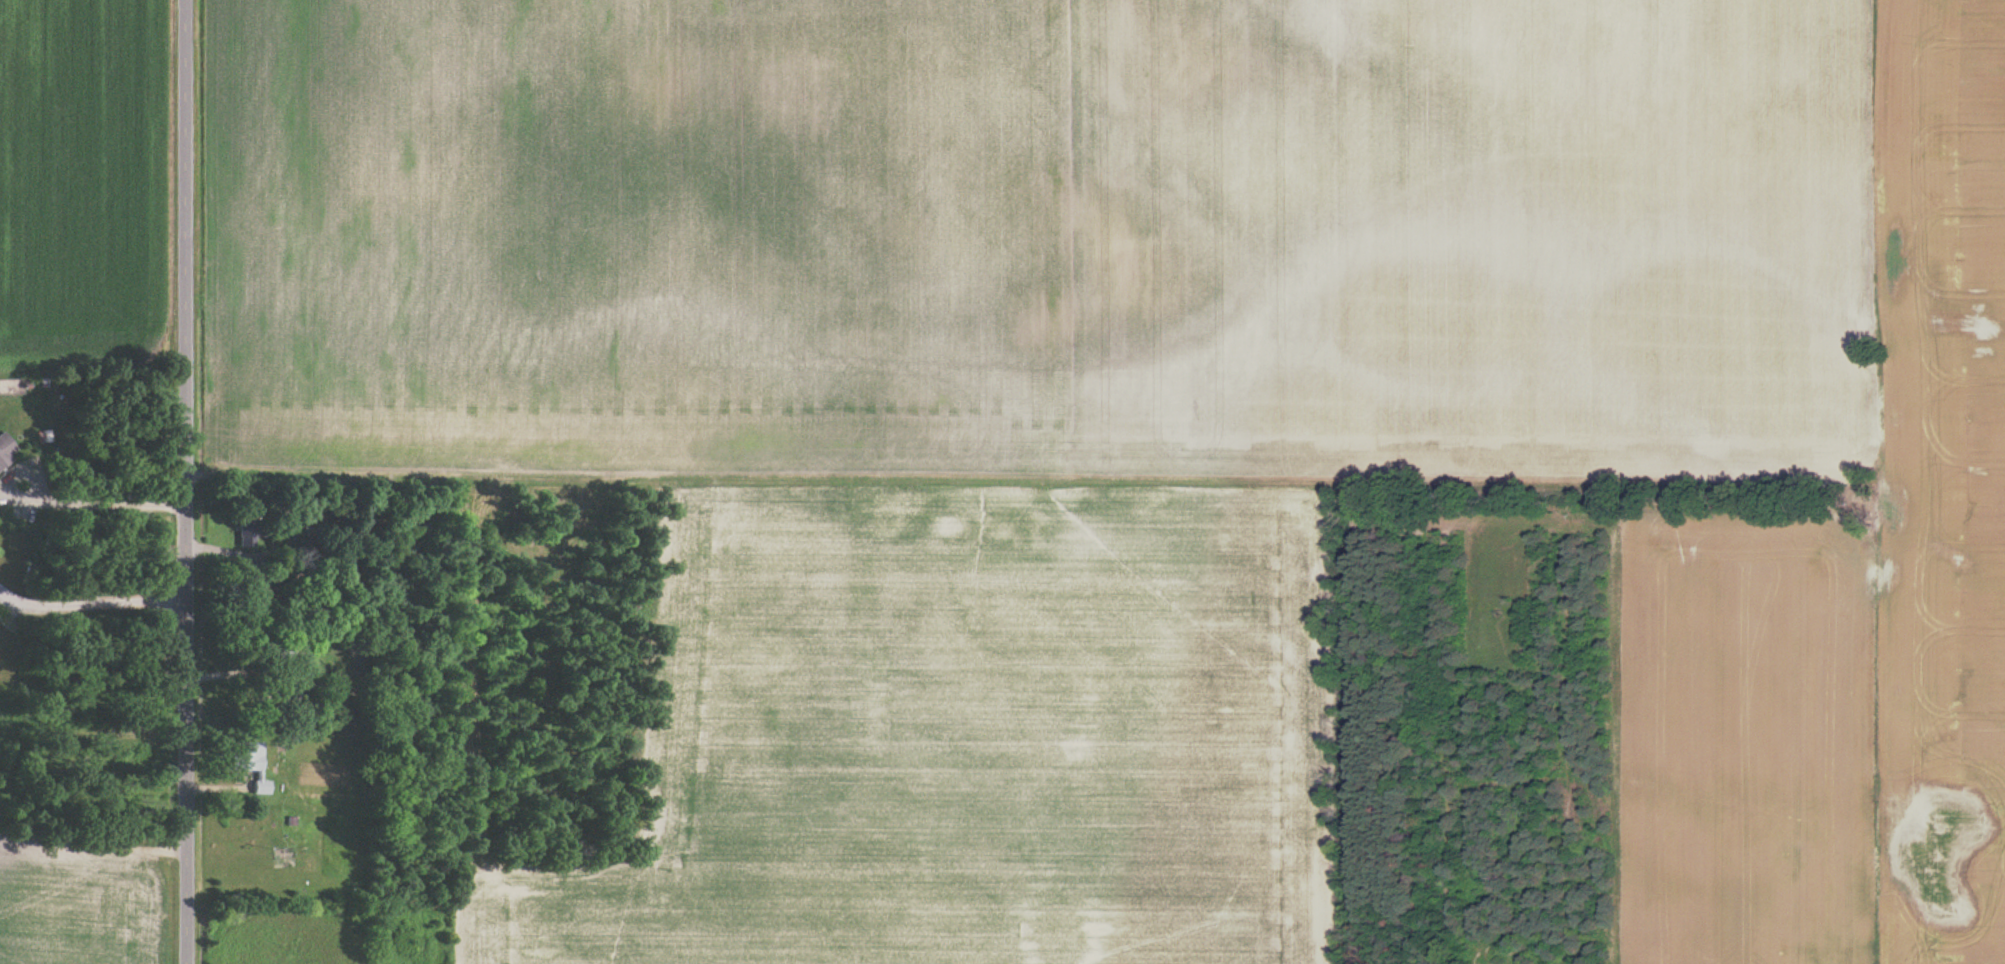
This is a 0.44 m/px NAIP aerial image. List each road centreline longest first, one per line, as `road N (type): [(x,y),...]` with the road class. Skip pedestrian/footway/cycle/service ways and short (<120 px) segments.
road 1 (tertiary): [(173,963),(180,0)]

